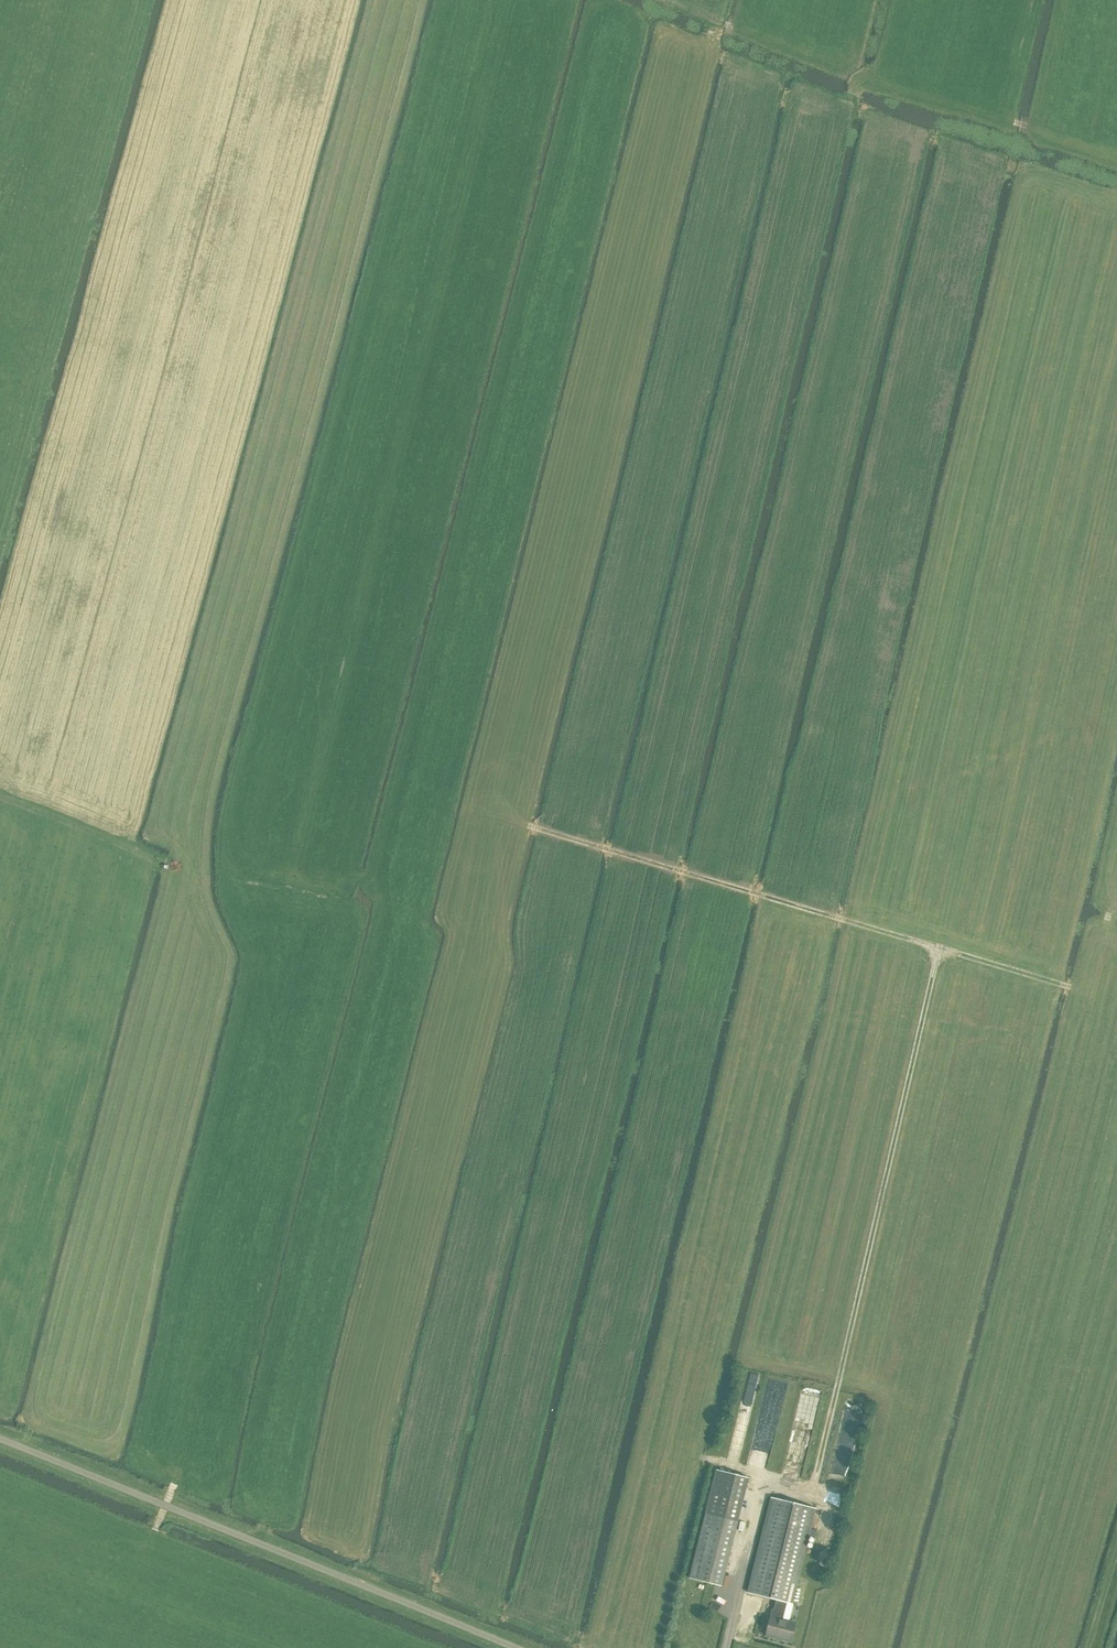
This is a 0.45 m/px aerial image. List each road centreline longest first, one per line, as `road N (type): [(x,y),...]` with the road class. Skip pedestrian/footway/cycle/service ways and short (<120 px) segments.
road 1 (track): [(766,1482),(814,1491),(939,949),(1070,985)]
road 2 (unclassified): [(0,1438),(514,1647)]
road 3 (track): [(939,949),(534,828)]

